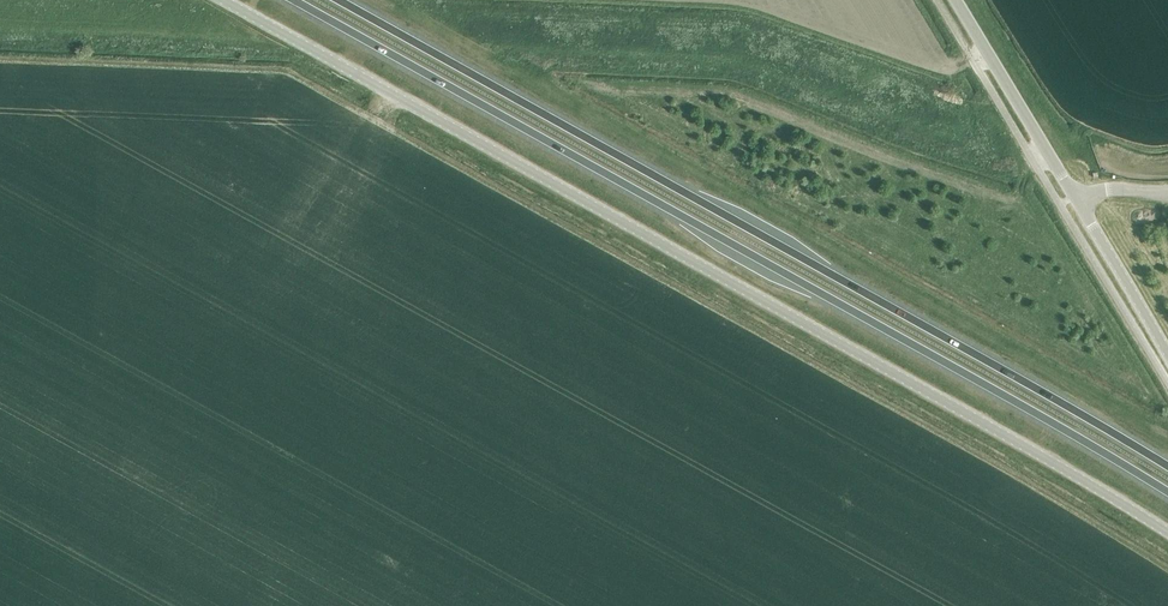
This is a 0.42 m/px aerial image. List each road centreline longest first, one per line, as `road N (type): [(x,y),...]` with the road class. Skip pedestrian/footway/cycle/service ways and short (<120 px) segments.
road 1 (unclassified): [(224,0),(1167,533)]
road 2 (trunk): [(287,0),(1167,492)]
road 3 (trunk): [(1167,468),(340,0)]
road 4 (tertiary): [(1075,198),(955,0)]
road 5 (tertiary): [(1167,354),(1075,198)]

